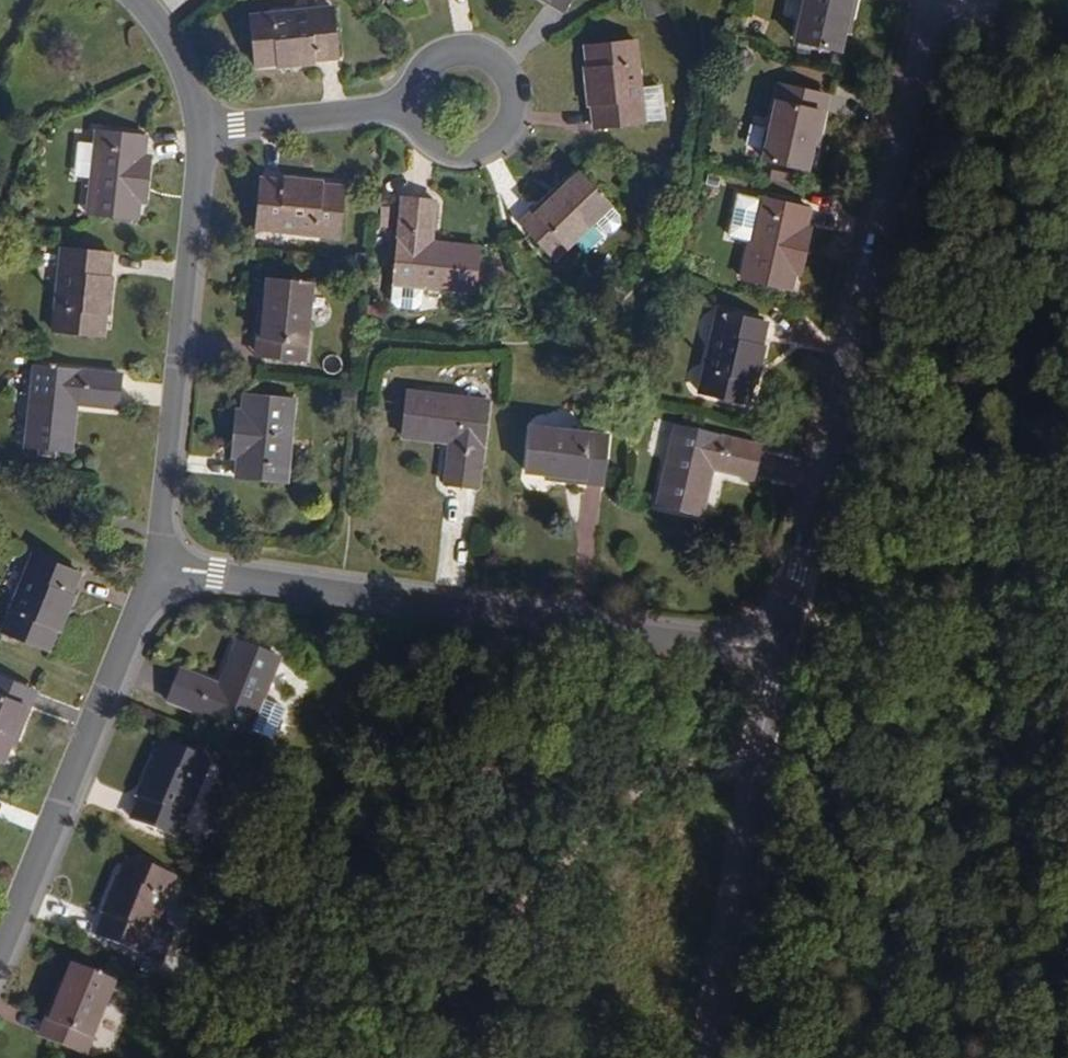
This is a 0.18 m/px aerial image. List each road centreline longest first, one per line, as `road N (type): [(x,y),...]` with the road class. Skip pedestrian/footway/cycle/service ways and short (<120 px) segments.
road 1 (residential): [(932,0),(793,628)]
road 2 (residential): [(167,570),(786,661)]
road 3 (track): [(780,692),(622,801),(348,1057)]
road 4 (residential): [(167,570),(204,122)]
road 5 (residential): [(0,944),(167,570)]
road 6 (unclassified): [(717,1057),(786,661)]
road 7 (track): [(780,692),(965,651),(1067,682)]
road 8 (residential): [(204,122),(416,105)]
road 9 (residential): [(416,105),(438,147),(469,156),(510,133),(519,101)]
road 10 (residential): [(519,101),(505,70),(474,54),(440,61),(416,105)]
road 11 (residential): [(204,122),(158,23),(134,0)]

